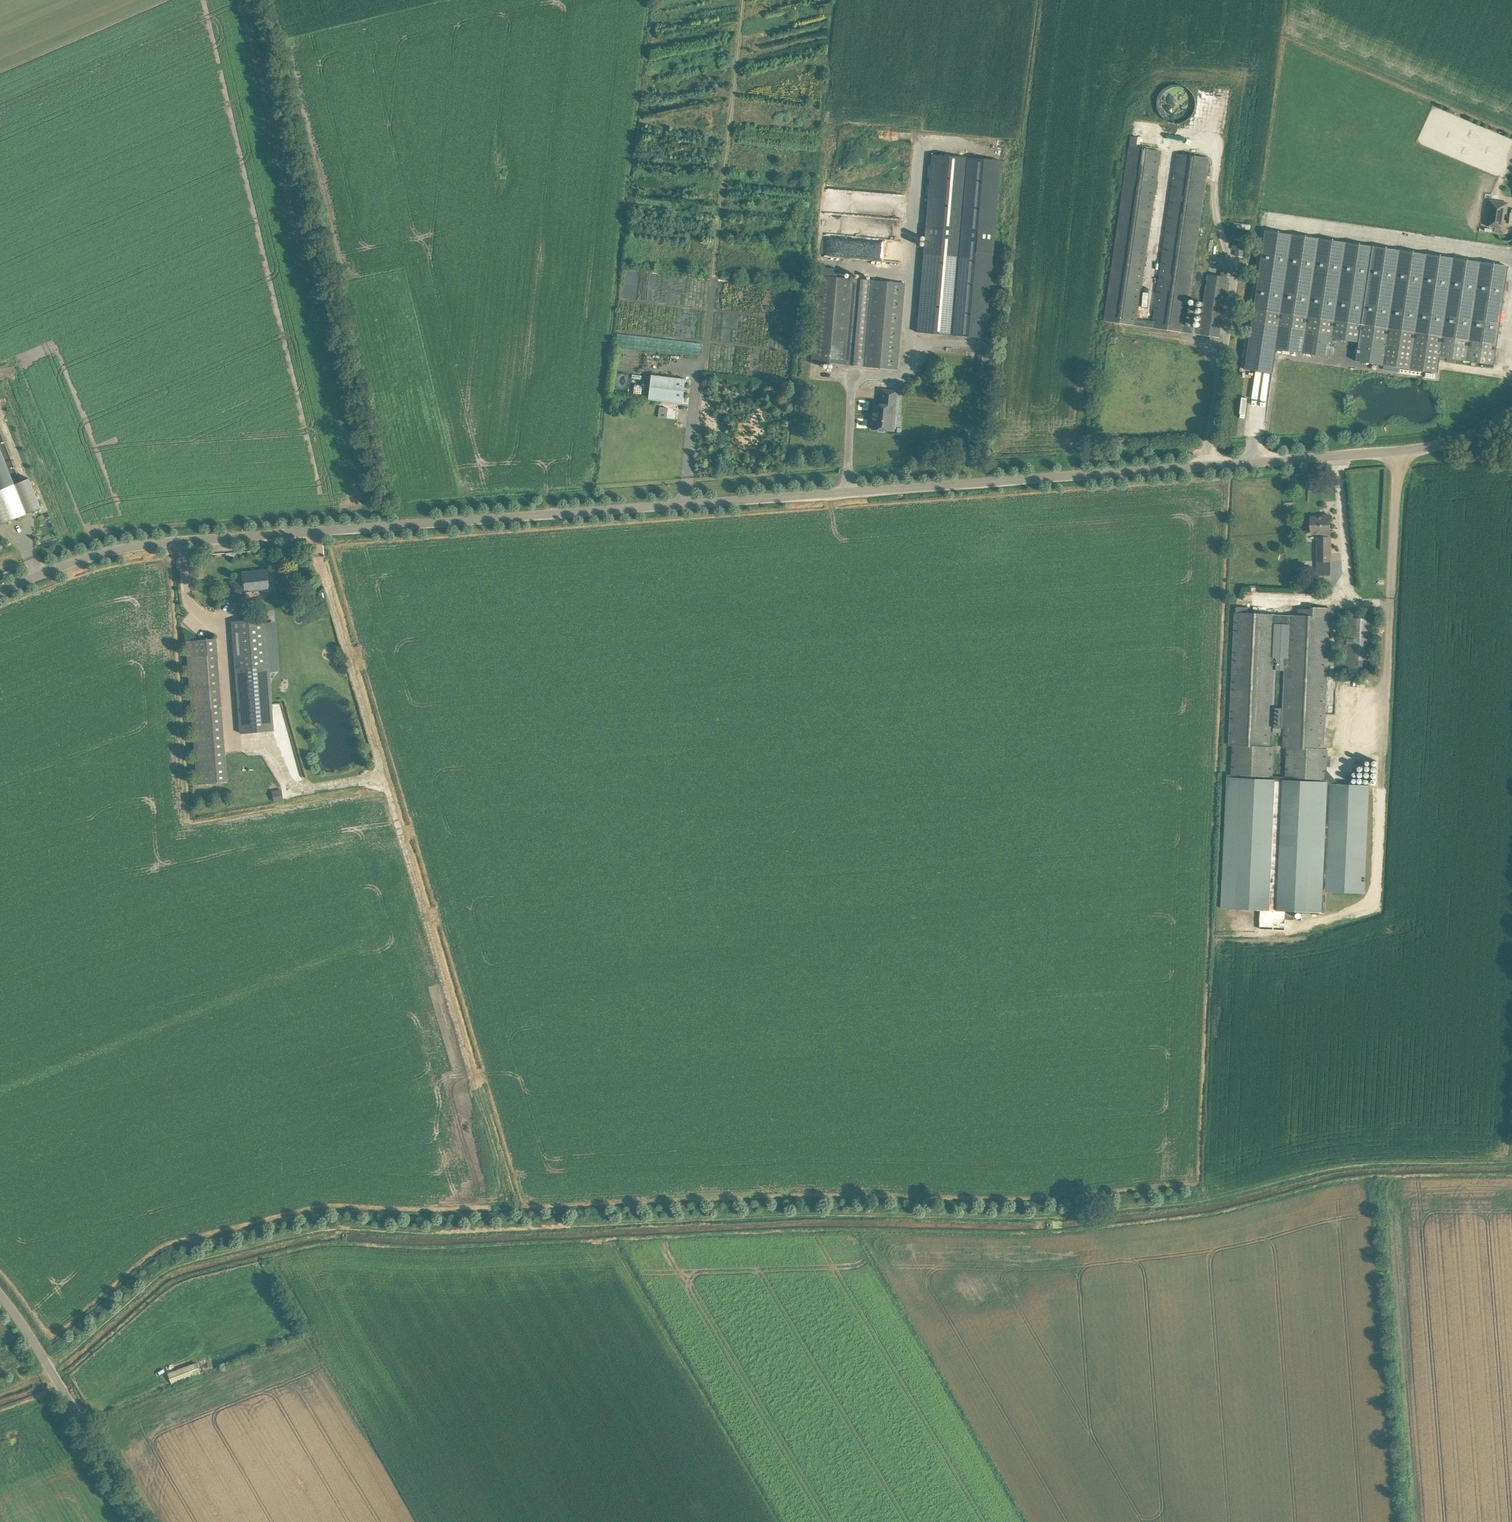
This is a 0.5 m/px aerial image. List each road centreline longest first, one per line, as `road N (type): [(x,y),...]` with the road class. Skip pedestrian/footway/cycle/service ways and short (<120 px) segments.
road 1 (track): [(1511,1161),(1354,1164),(1211,1199),(1029,1216),(821,1213),(432,1231),(333,1227),(173,1266),(41,1375),(0,1391)]
road 2 (unclassified): [(0,591),(73,562),(157,543),(1401,451),(1466,437),(1511,411)]
road 3 (track): [(473,1084),(329,592)]
road 4 (unclassified): [(141,1521),(0,1294)]

